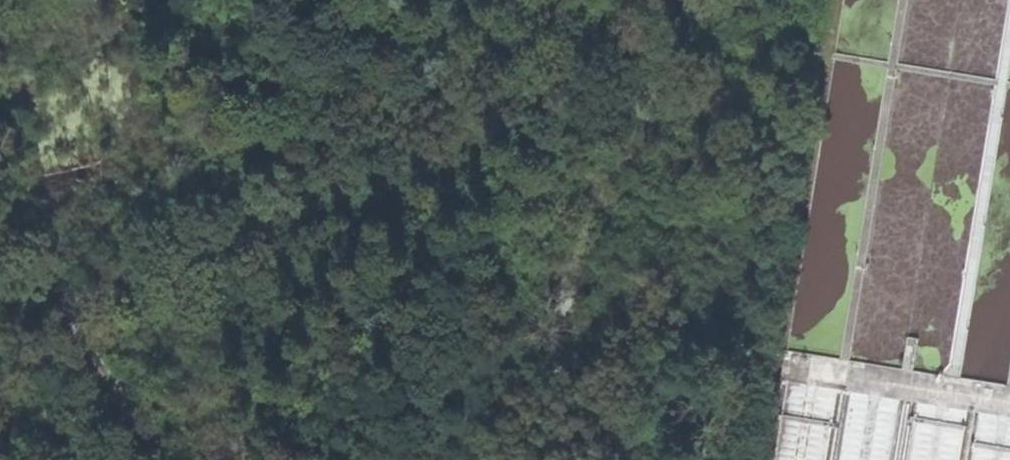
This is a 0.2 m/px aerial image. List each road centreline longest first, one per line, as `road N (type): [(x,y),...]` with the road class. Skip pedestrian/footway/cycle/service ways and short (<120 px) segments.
road 1 (track): [(0,267),(82,333),(114,399),(101,459)]

